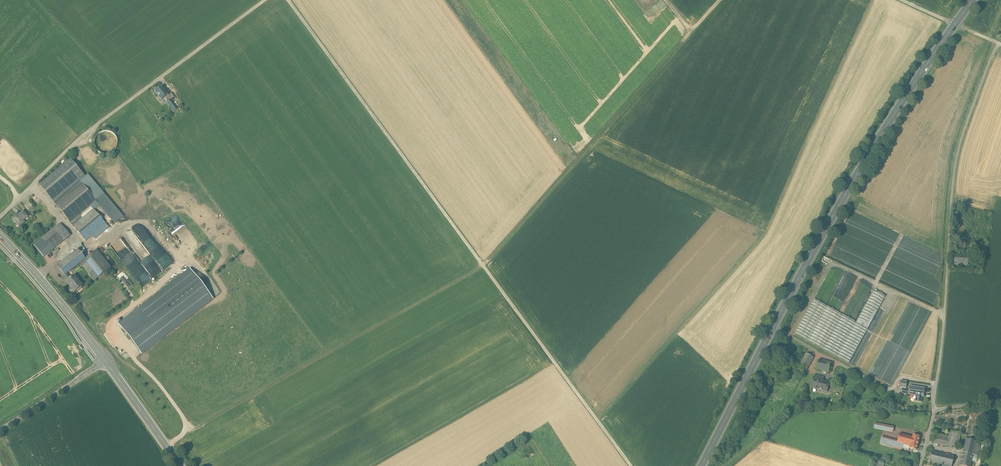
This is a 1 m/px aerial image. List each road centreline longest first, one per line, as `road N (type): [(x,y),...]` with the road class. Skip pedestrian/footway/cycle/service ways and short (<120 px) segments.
road 1 (unclassified): [(630,465),(288,0)]
road 2 (primary): [(701,465),(836,210),(955,24)]
road 3 (residential): [(934,412),(955,160),(996,43)]
road 4 (unclassified): [(0,218),(84,135),(265,0)]
road 5 (track): [(186,429),(484,266)]
road 6 (secondary): [(106,360),(0,236)]
road 7 (secondary): [(182,465),(106,360)]
road 8 (unclassified): [(0,430),(106,360)]

